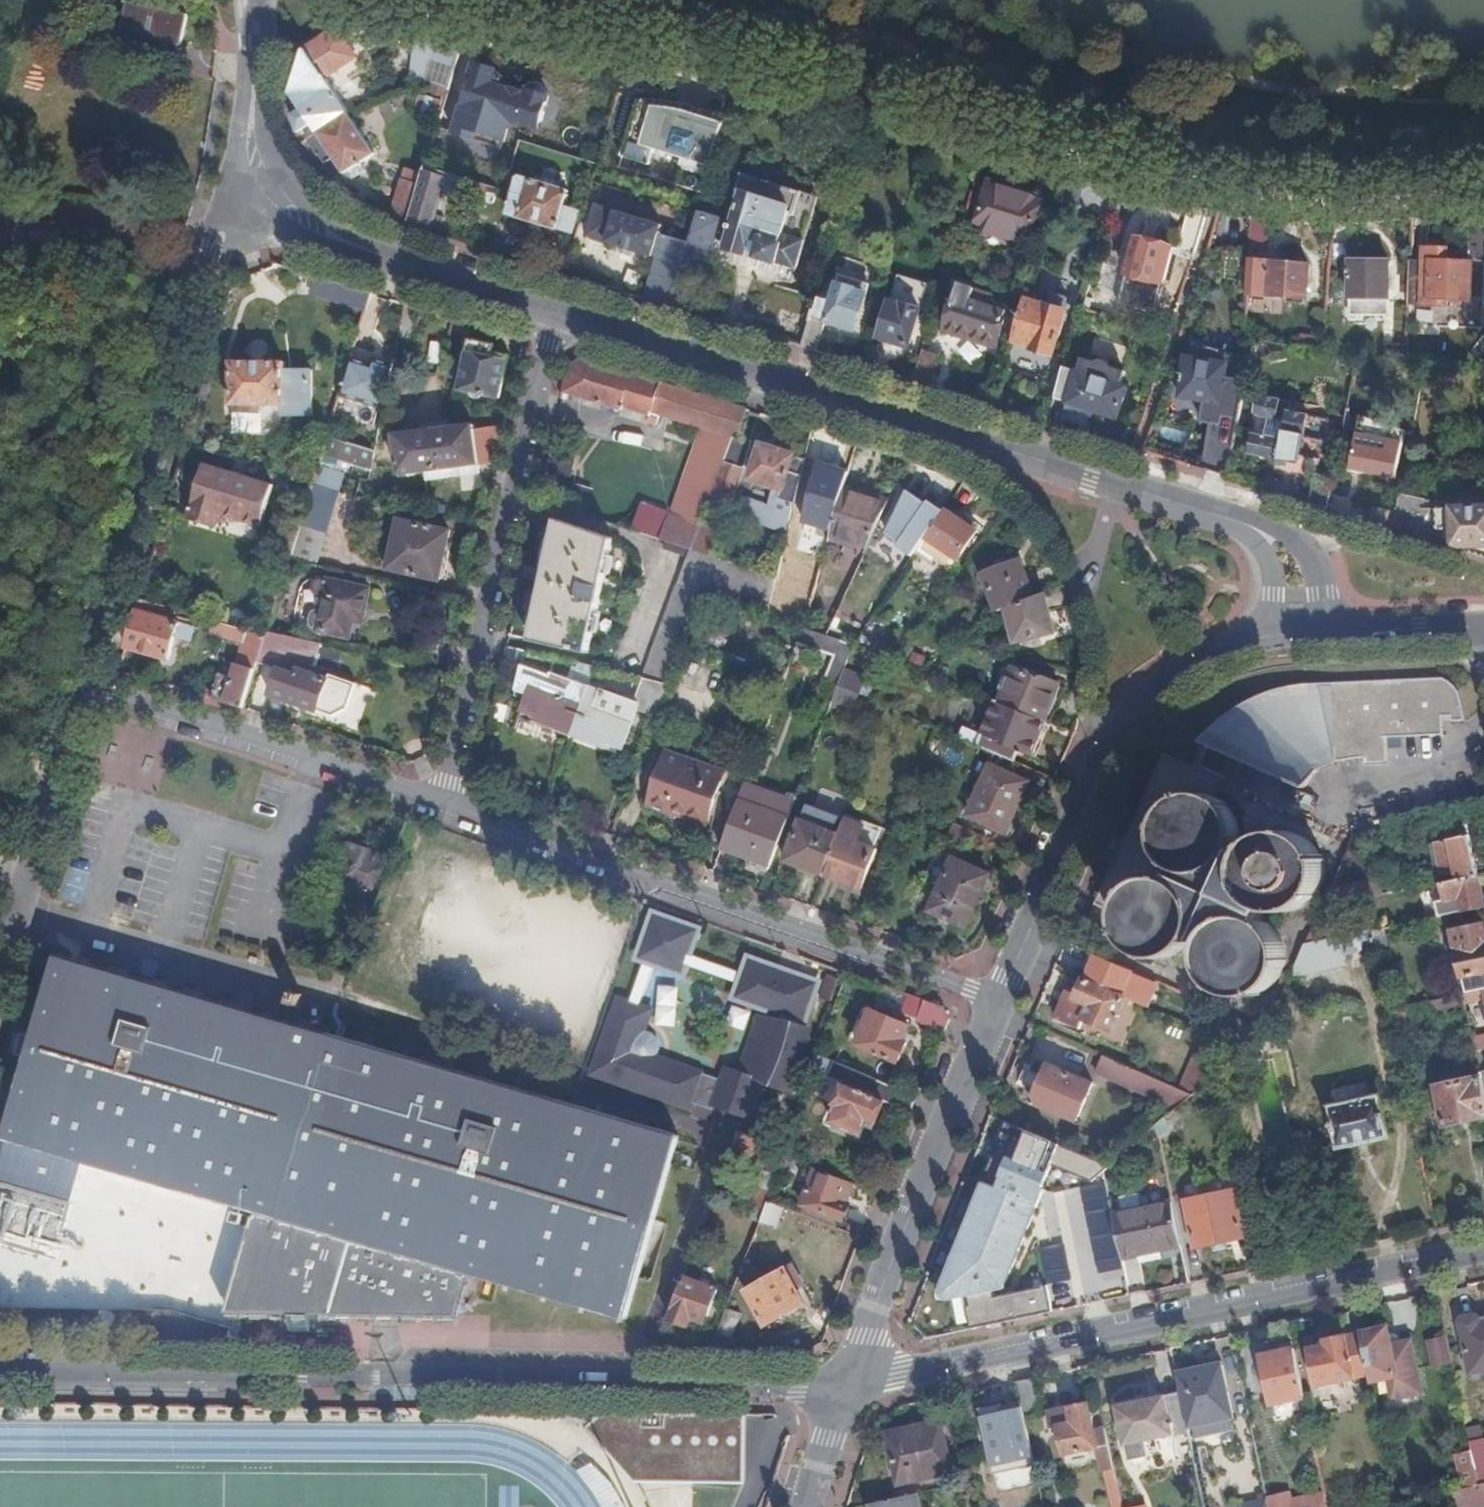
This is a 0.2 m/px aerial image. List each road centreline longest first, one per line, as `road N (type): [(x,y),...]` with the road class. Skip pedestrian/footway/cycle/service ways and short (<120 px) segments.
road 1 (residential): [(1483,159),(1335,173),(1225,163),(1105,138),(937,84),(891,86),(832,52),(526,0)]
road 2 (tertiary): [(849,1392),(0,1371)]
road 3 (residential): [(1226,517),(554,313)]
road 4 (tertiary): [(1483,1256),(849,1392)]
road 5 (residential): [(441,805),(1001,1003)]
road 6 (residential): [(261,173),(216,257),(84,685)]
road 7 (residential): [(441,805),(554,313)]
road 8 (residential): [(1001,1003),(1131,719),(1165,682),(1241,641),(1269,636)]
road 9 (residential): [(849,1392),(1001,1003)]
road 10 (residential): [(84,685),(441,805)]
road 11 (residential): [(554,313),(403,267),(278,212),(261,173)]
road 12 (residential): [(84,685),(0,973)]
road 13 (residential): [(257,0),(249,124),(261,173)]
road 14 (residential): [(1328,632),(1326,594),(1297,542),(1226,517)]
road 15 (residential): [(1483,629),(1328,632)]
road 16 (residential): [(1226,517),(1257,541),(1268,564),(1269,636)]
road 17 (tertiary): [(811,1506),(849,1392)]

